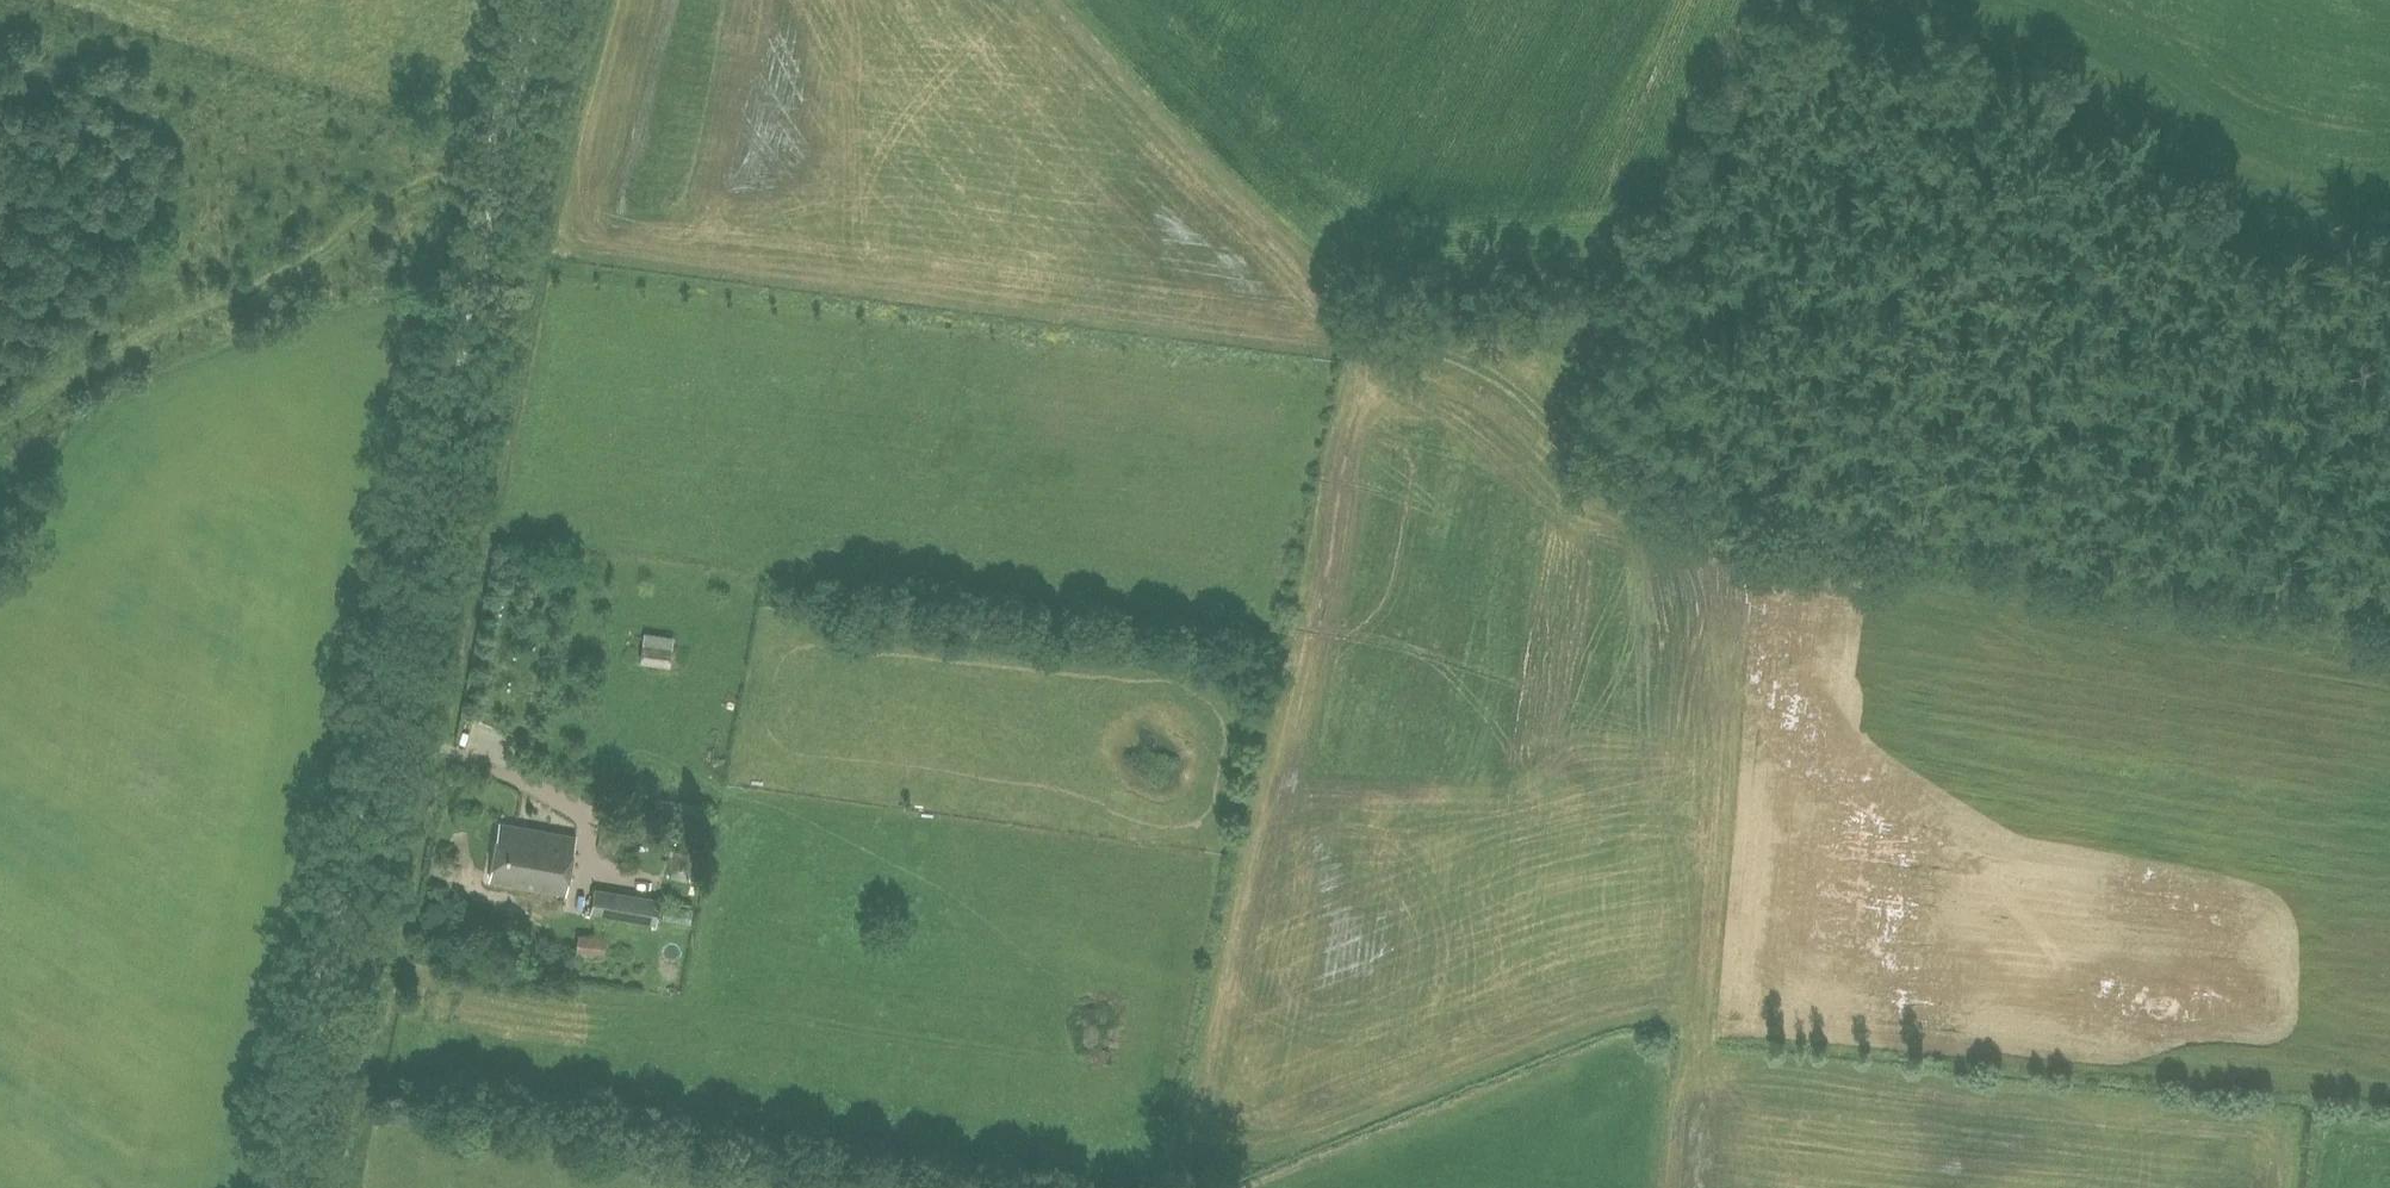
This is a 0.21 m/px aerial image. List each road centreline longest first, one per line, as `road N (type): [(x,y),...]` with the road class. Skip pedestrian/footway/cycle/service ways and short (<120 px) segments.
road 1 (tertiary): [(291,1187),(345,876),(540,0)]
road 2 (track): [(0,427),(79,371),(254,288),(505,135)]

